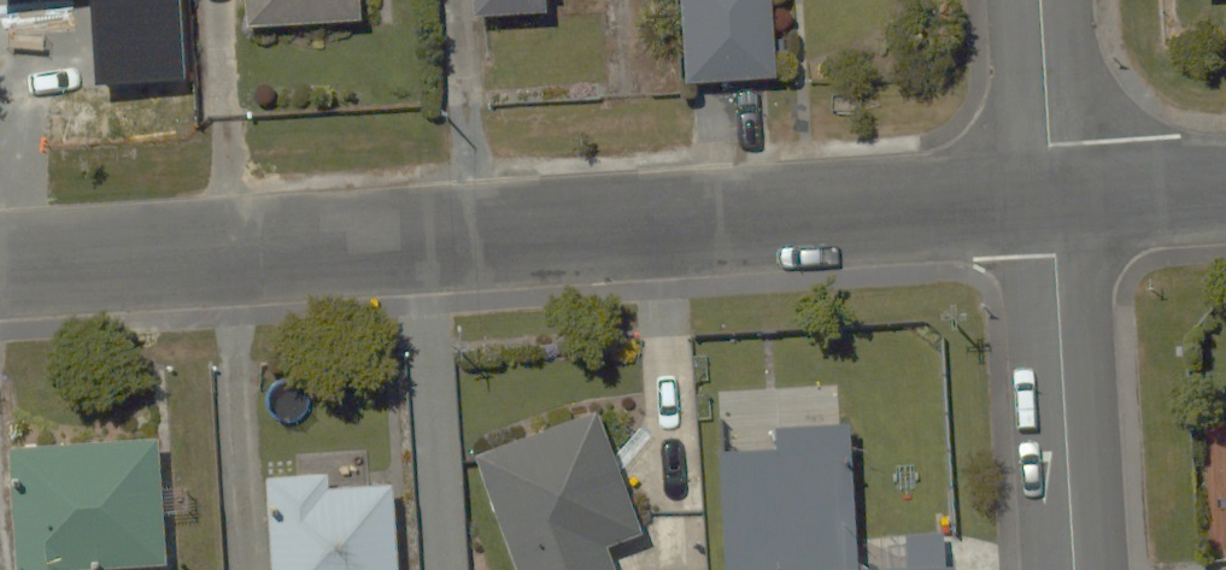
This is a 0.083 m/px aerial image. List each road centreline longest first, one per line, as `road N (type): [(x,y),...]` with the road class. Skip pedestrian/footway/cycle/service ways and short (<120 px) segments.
road 1 (residential): [(0,265),(1053,199)]
road 2 (residential): [(1053,199),(1076,569)]
road 3 (residential): [(1040,0),(1053,199)]
road 4 (residential): [(1053,199),(1225,190)]

